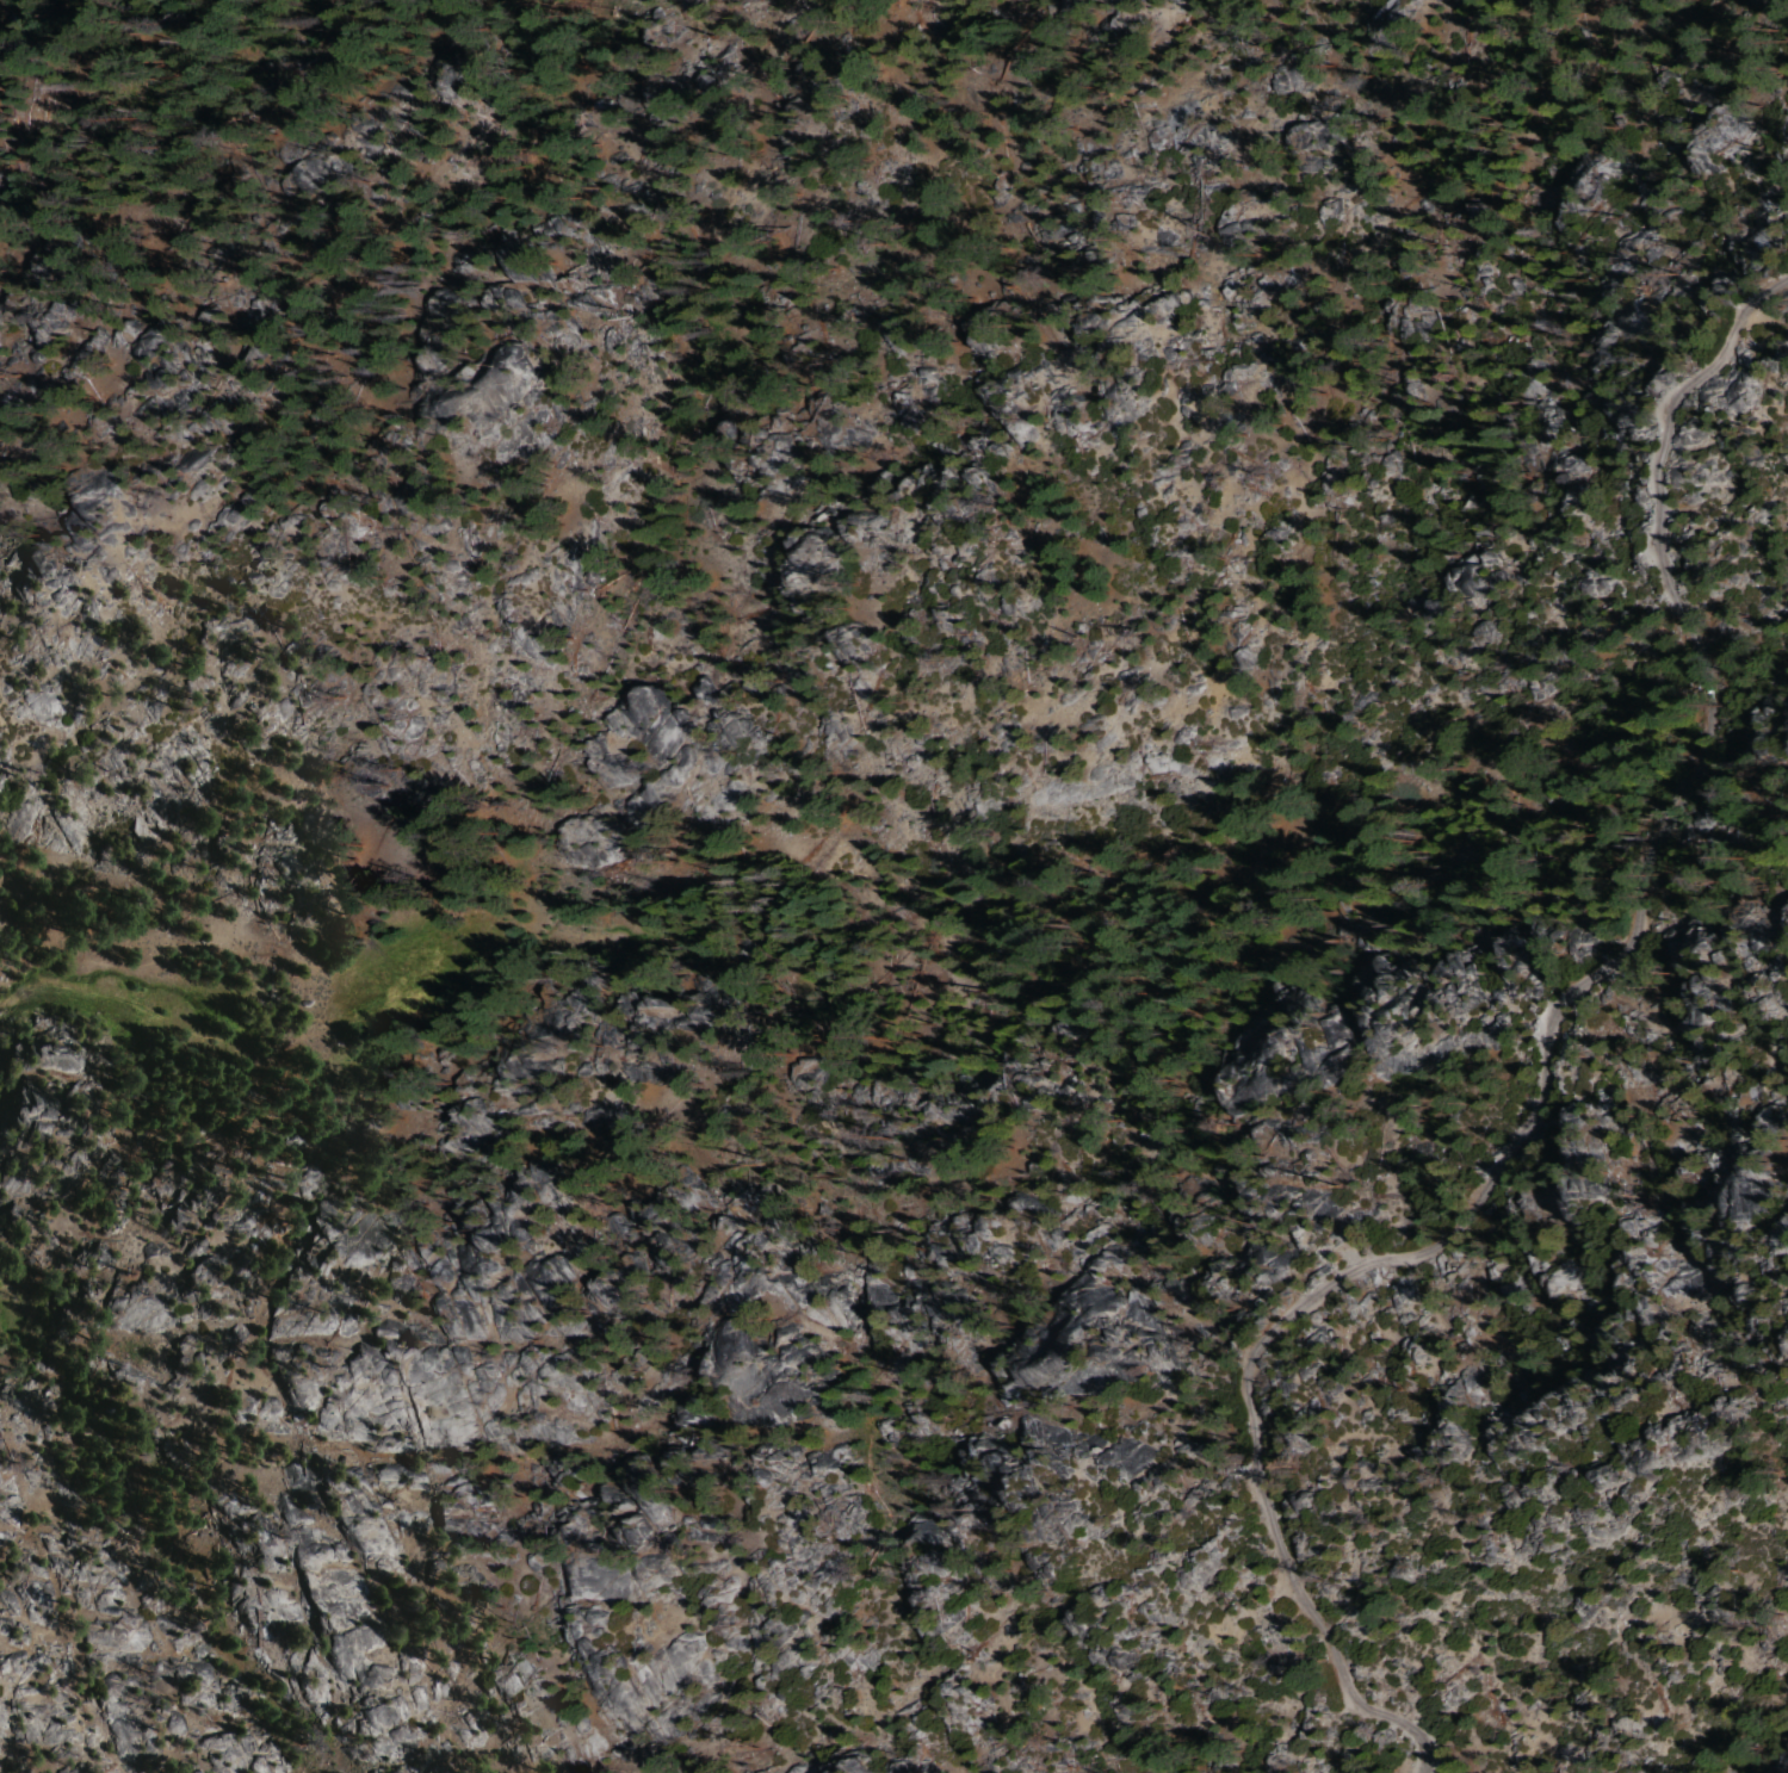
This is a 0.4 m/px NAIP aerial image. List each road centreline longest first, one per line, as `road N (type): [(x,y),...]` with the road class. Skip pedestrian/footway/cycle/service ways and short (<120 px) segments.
road 1 (tertiary): [(1787,280),(1746,303),(1719,354),(1677,397),(1657,446),(1654,523),(1665,589),(1702,655),(1693,757),(1635,891),(1628,954),(1571,982),(1539,1021),(1535,1118),(1460,1223),(1411,1256),(1344,1267),(1292,1310),(1250,1363),(1239,1425),(1301,1607),(1336,1681),(1421,1742),(1421,1772)]

